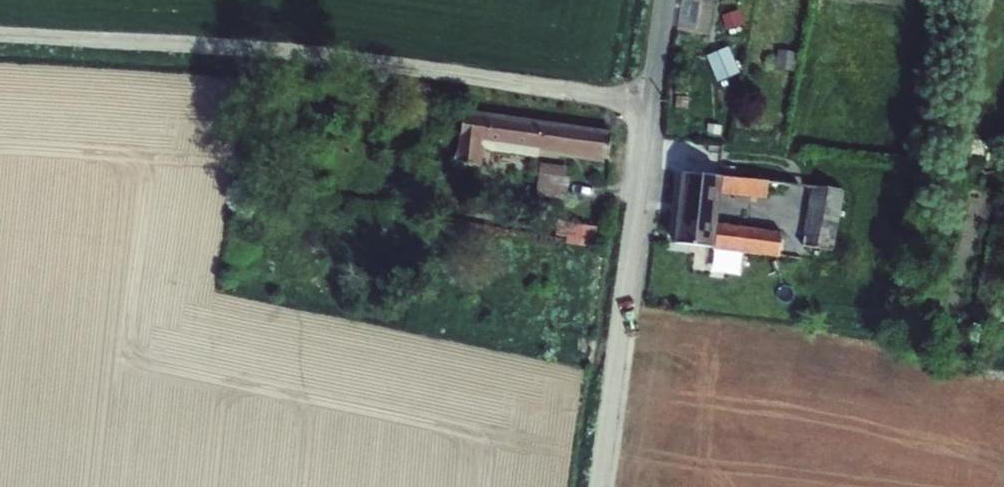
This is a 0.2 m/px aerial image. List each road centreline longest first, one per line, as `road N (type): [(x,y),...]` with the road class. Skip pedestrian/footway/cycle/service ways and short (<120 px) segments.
road 1 (track): [(0,41),(235,52),(645,107)]
road 2 (residential): [(669,0),(645,107),(608,486)]

